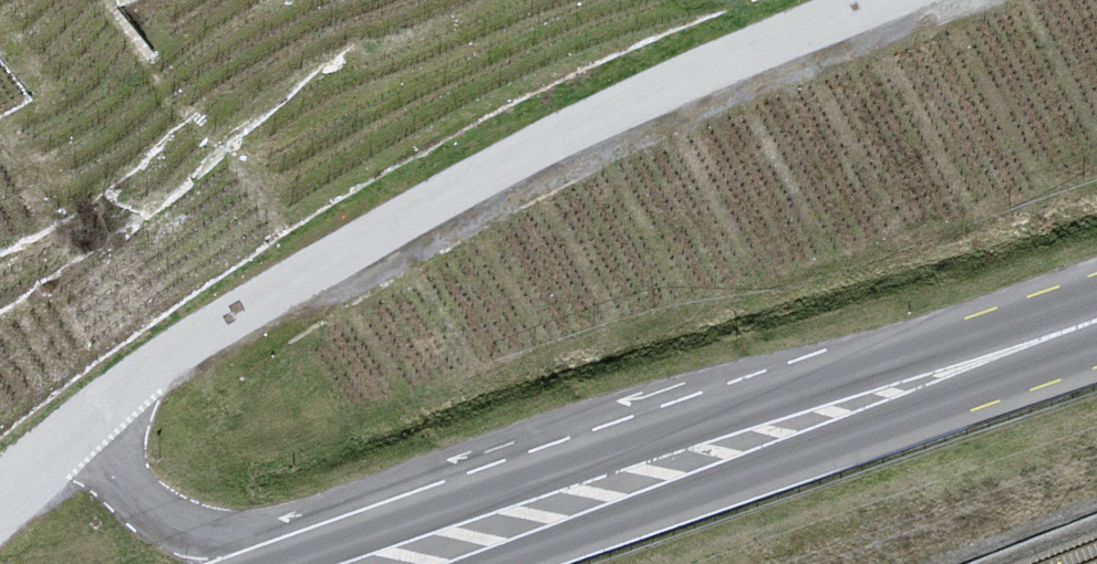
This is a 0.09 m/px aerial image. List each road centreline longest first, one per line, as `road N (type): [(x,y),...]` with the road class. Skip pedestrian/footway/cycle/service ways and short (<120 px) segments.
road 1 (unclassified): [(880,0),(639,98),(460,188),(213,327),(97,413)]
road 2 (primary): [(1096,319),(393,563)]
road 3 (unclassified): [(380,563),(167,519),(116,474),(97,413)]
road 4 (unclassified): [(97,413),(0,499)]

